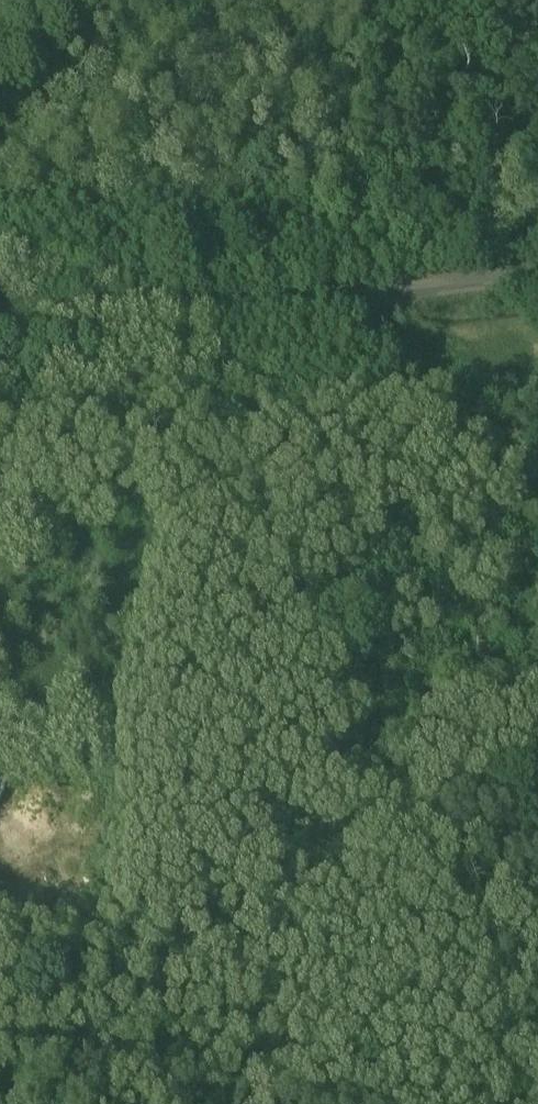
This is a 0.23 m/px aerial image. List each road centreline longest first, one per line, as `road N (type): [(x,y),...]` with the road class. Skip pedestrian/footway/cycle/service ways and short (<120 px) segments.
road 1 (unclassified): [(537,355),(174,401)]
road 2 (unclassified): [(249,0),(33,189),(0,236)]
road 3 (residential): [(174,401),(0,434)]

